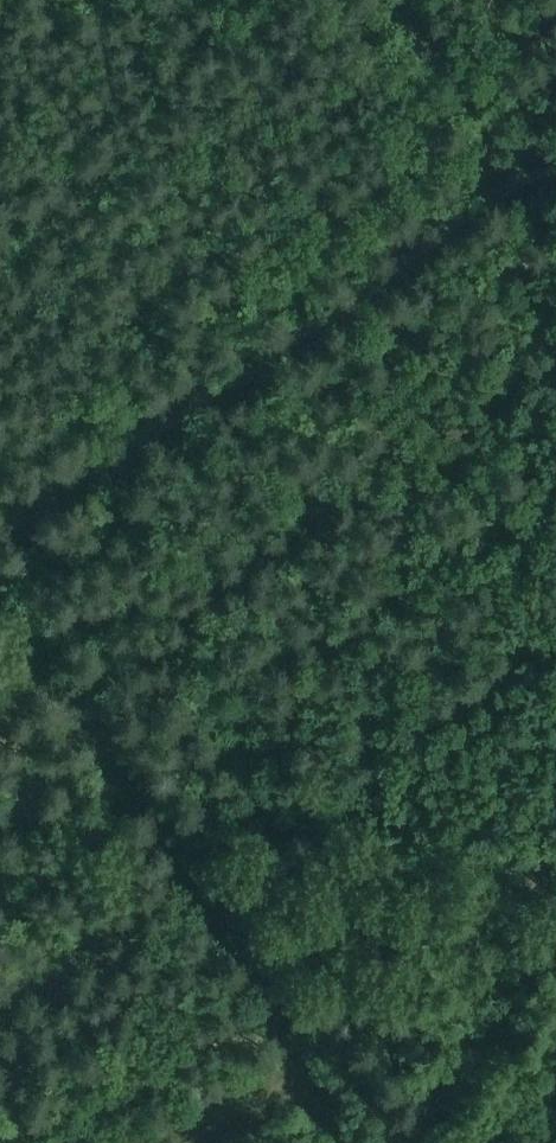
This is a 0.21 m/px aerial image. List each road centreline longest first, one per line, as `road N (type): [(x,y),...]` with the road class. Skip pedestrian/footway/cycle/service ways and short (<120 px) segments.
road 1 (track): [(0,550),(555,159)]
road 2 (track): [(192,1142),(297,1083),(335,1098),(369,1142)]

